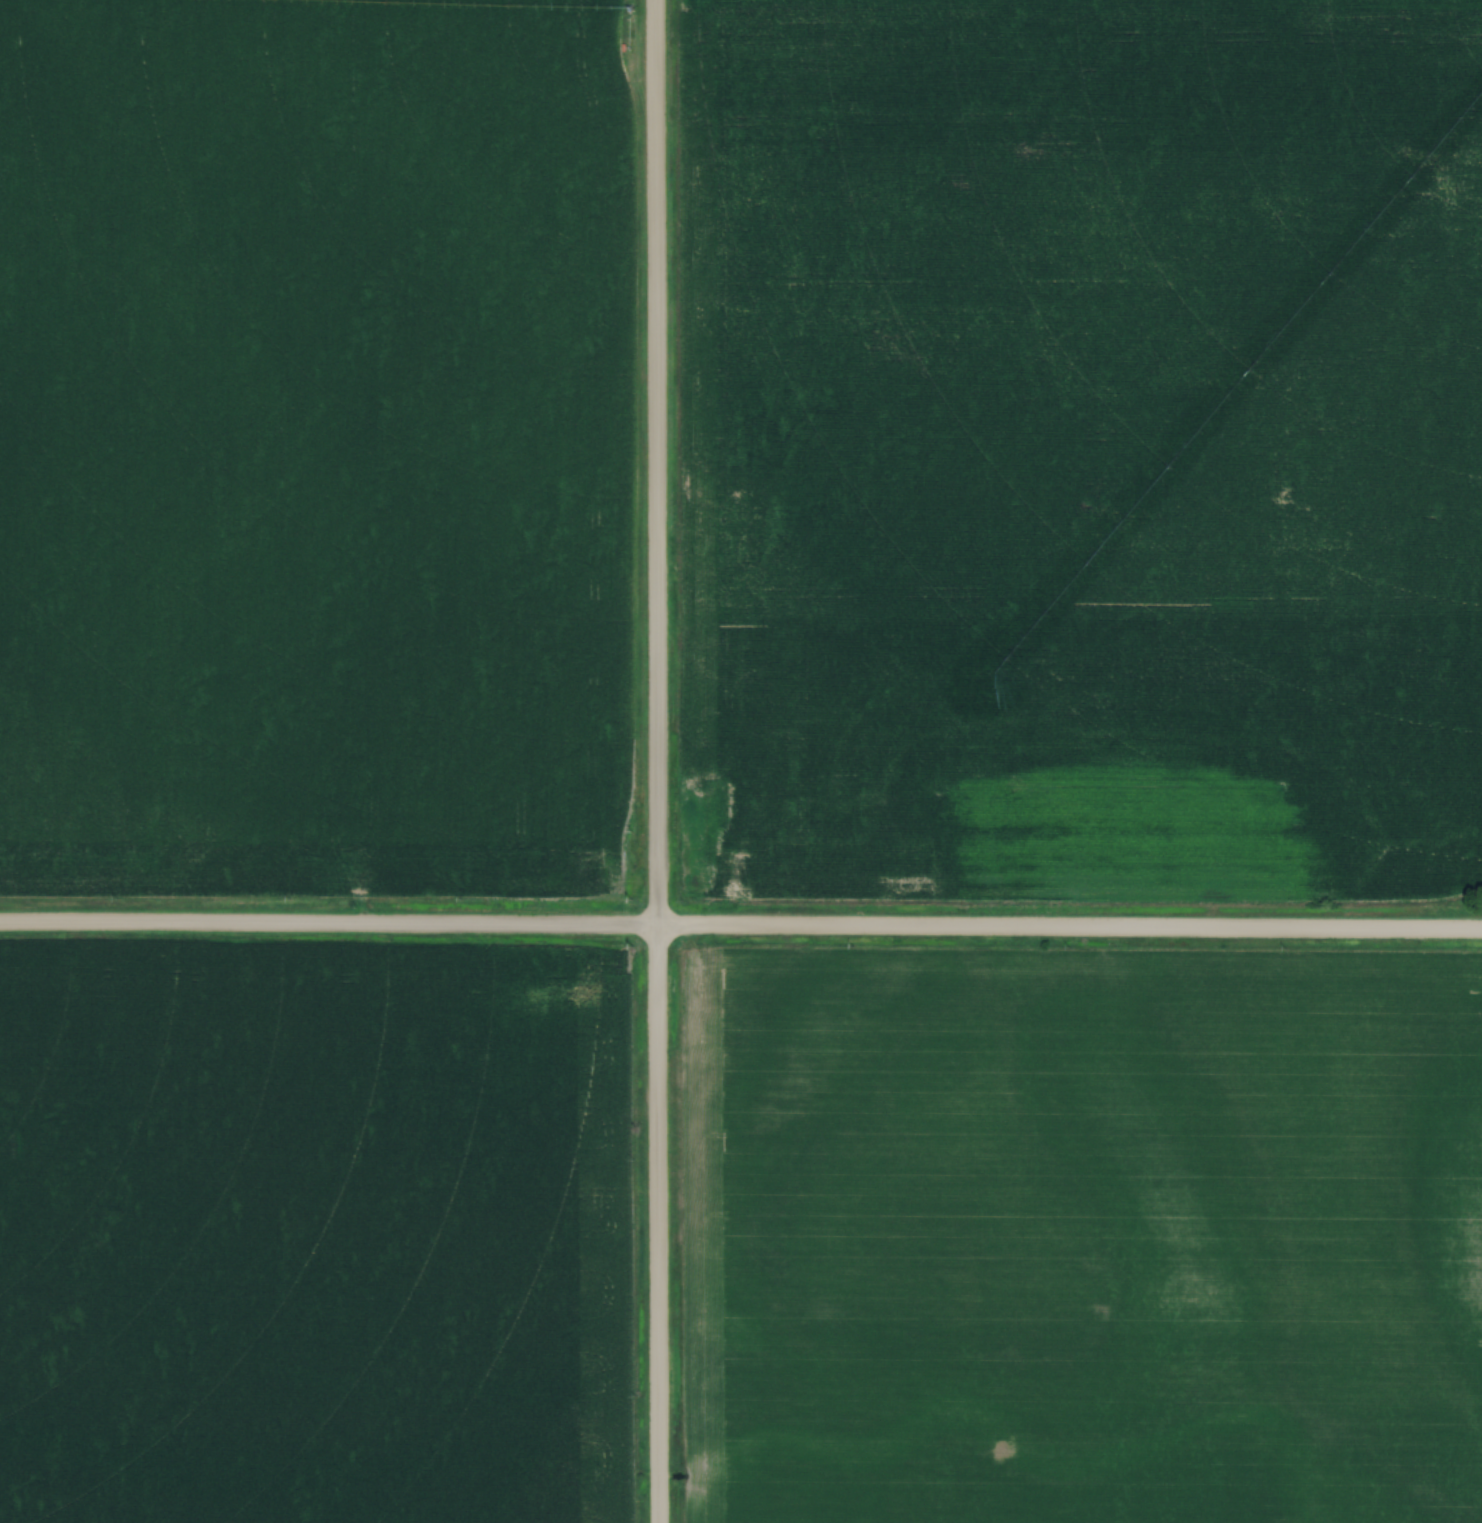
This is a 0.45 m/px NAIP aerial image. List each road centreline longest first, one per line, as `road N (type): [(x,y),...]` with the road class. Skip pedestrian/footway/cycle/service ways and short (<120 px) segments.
road 1 (residential): [(657,1522),(651,0)]
road 2 (residential): [(0,924),(1481,932)]

